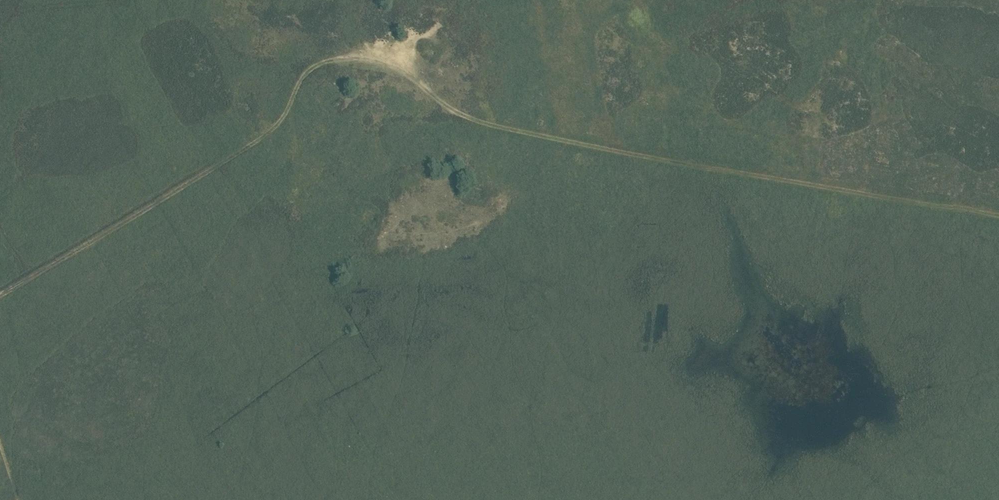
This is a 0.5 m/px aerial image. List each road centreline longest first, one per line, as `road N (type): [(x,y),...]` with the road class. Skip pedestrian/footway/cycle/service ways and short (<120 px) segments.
road 1 (track): [(0,296),(253,145),(281,125),(316,67),(334,63),(391,70),(468,118),(560,139),(998,213)]

